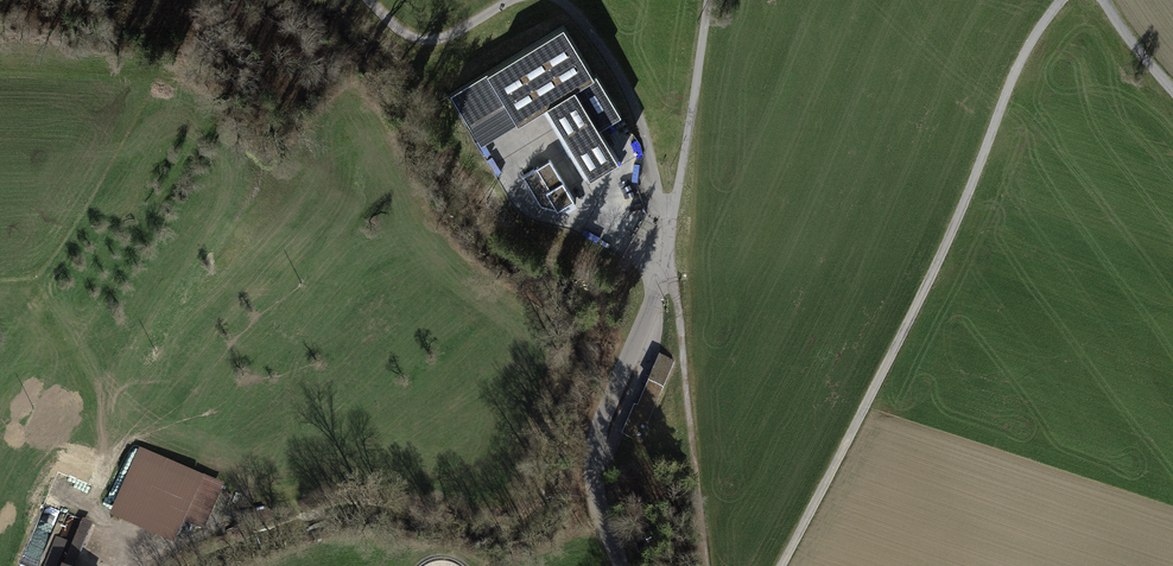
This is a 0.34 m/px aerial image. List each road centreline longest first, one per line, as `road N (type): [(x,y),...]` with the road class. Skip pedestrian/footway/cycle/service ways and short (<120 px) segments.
road 1 (track): [(1062,0),(1019,63),(945,247),(781,565)]
road 2 (track): [(561,0),(606,50),(646,139),(656,198),(675,208),(705,0)]
road 3 (residential): [(622,565),(596,498),(594,460),(666,262),(675,208)]
road 4 (track): [(666,262),(676,289),(708,565)]
road 5 (track): [(370,0),(388,22),(419,37),(445,38),(507,0)]

